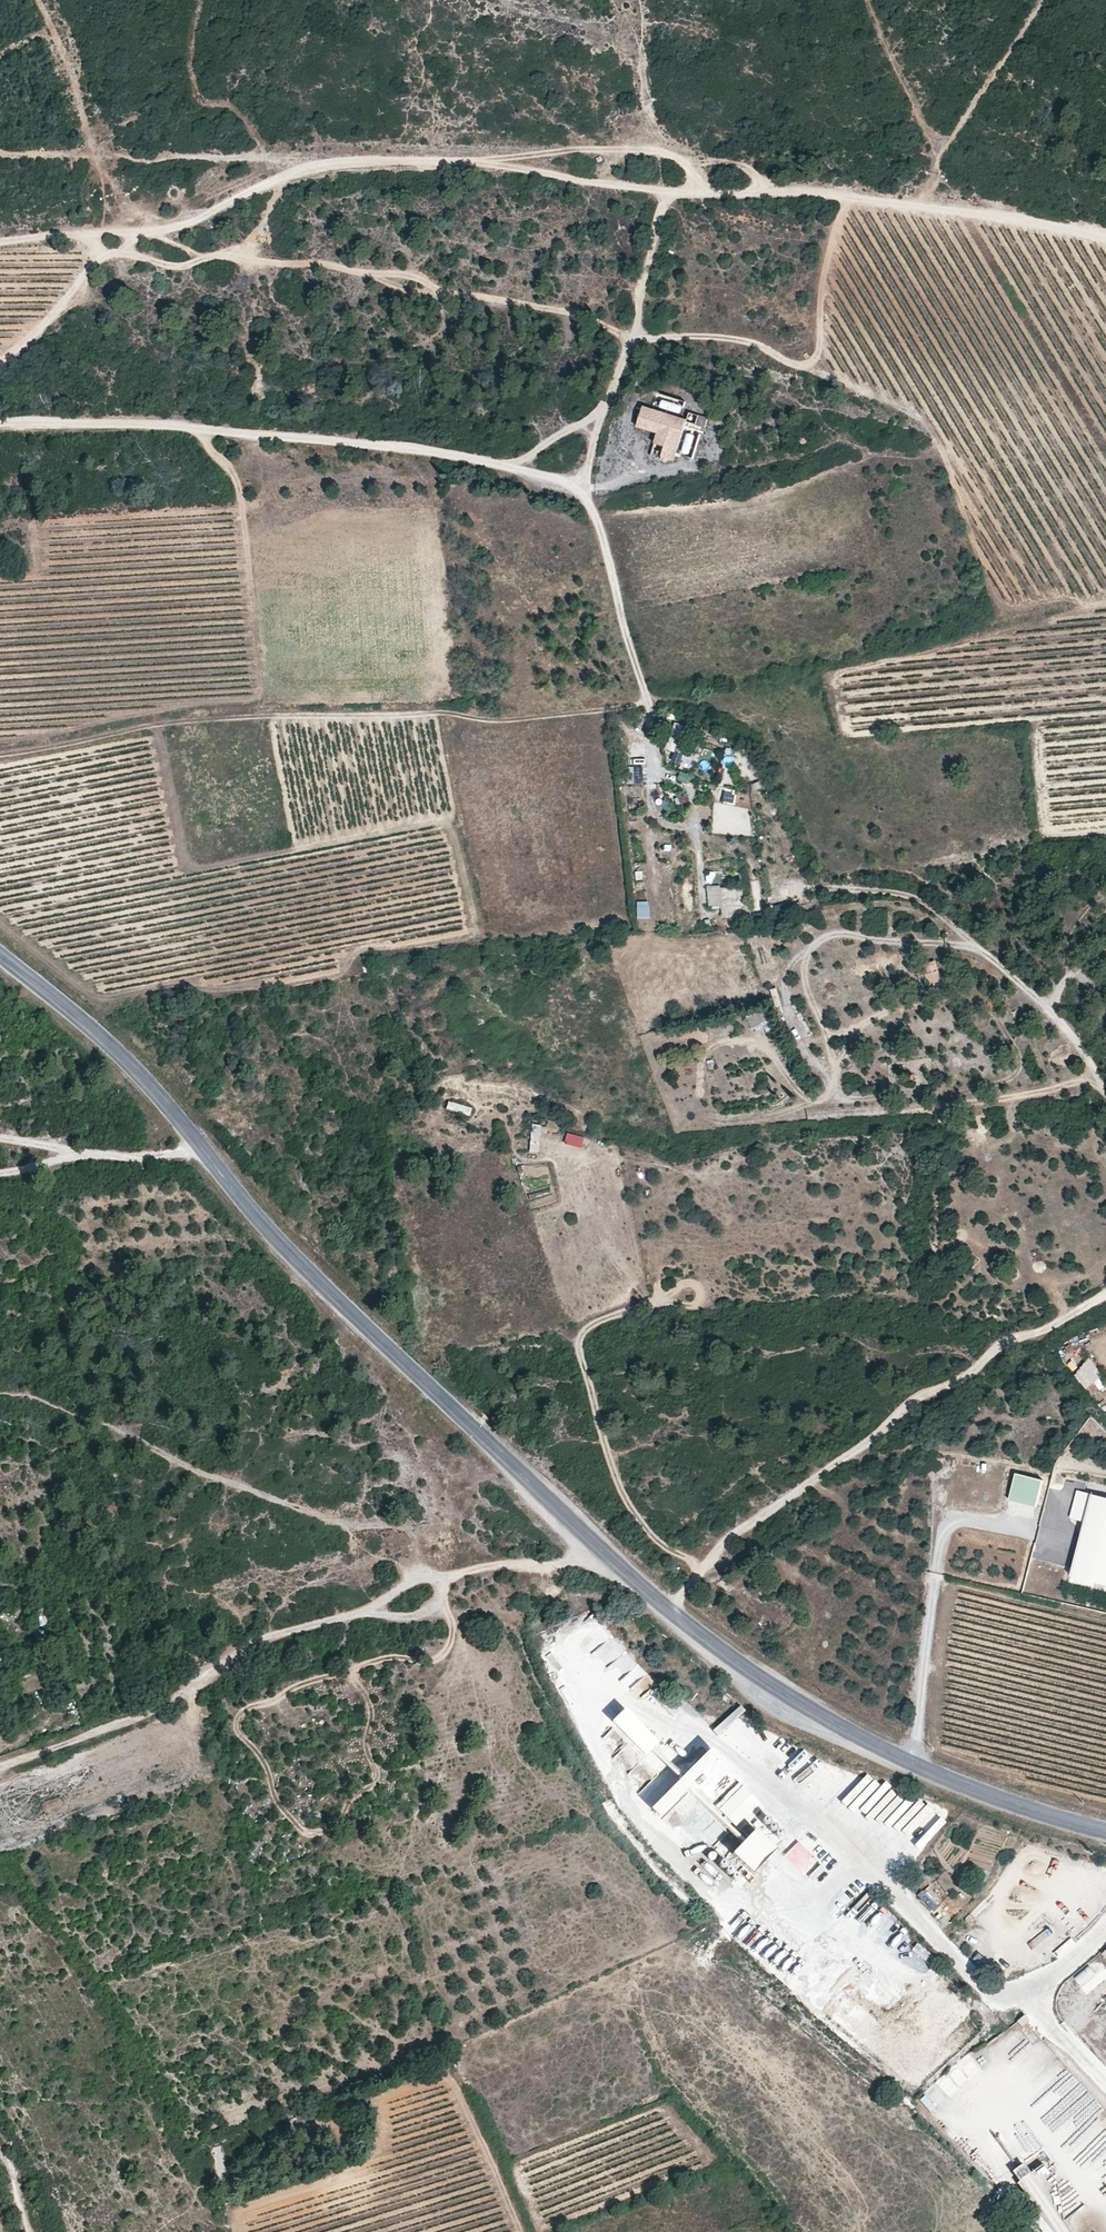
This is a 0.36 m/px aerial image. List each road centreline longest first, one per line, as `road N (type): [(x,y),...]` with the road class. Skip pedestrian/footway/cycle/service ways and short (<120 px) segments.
road 1 (tertiary): [(1105,1832),(876,1746),(760,1676),(666,1606),(265,1224),(127,1060),(0,954)]
road 2 (track): [(0,754),(146,723),(236,716),(447,711),(515,720),(648,699),(586,491),(603,413),(635,333),(663,190)]
road 3 (track): [(0,365),(35,335),(91,263),(292,177),(350,164),(529,167),(663,190),(842,197),(1007,220),(1105,245)]
road 4 (track): [(842,197),(822,343),(819,359),(807,365),(706,338),(614,333),(586,318),(474,298),(412,276),(210,255)]
road 5 (track): [(0,424),(163,425),(372,444),(510,467),(586,491)]
road 6 (track): [(1105,1295),(917,1398),(729,1542),(671,1610)]
road 7 (track): [(0,1766),(164,1708),(260,1639),(360,1614),(411,1620),(427,1613),(461,1573)]
road 8 (track): [(36,0),(82,83),(92,155),(156,233),(0,239)]
road 9 (track): [(1105,1089),(1056,1017),(927,903),(825,889)]
road 10 (track): [(820,1070),(783,990),(794,959),(815,942),(848,935),(980,948)]
road 11 (track): [(464,166),(635,149),(663,153),(714,193)]
road 12 (track): [(596,1543),(561,1564),(428,1578),(360,1614)]
road 13 (track): [(201,1148),(87,1155),(0,1136)]
road 14 (track): [(210,255),(167,264),(108,255),(84,236)]

